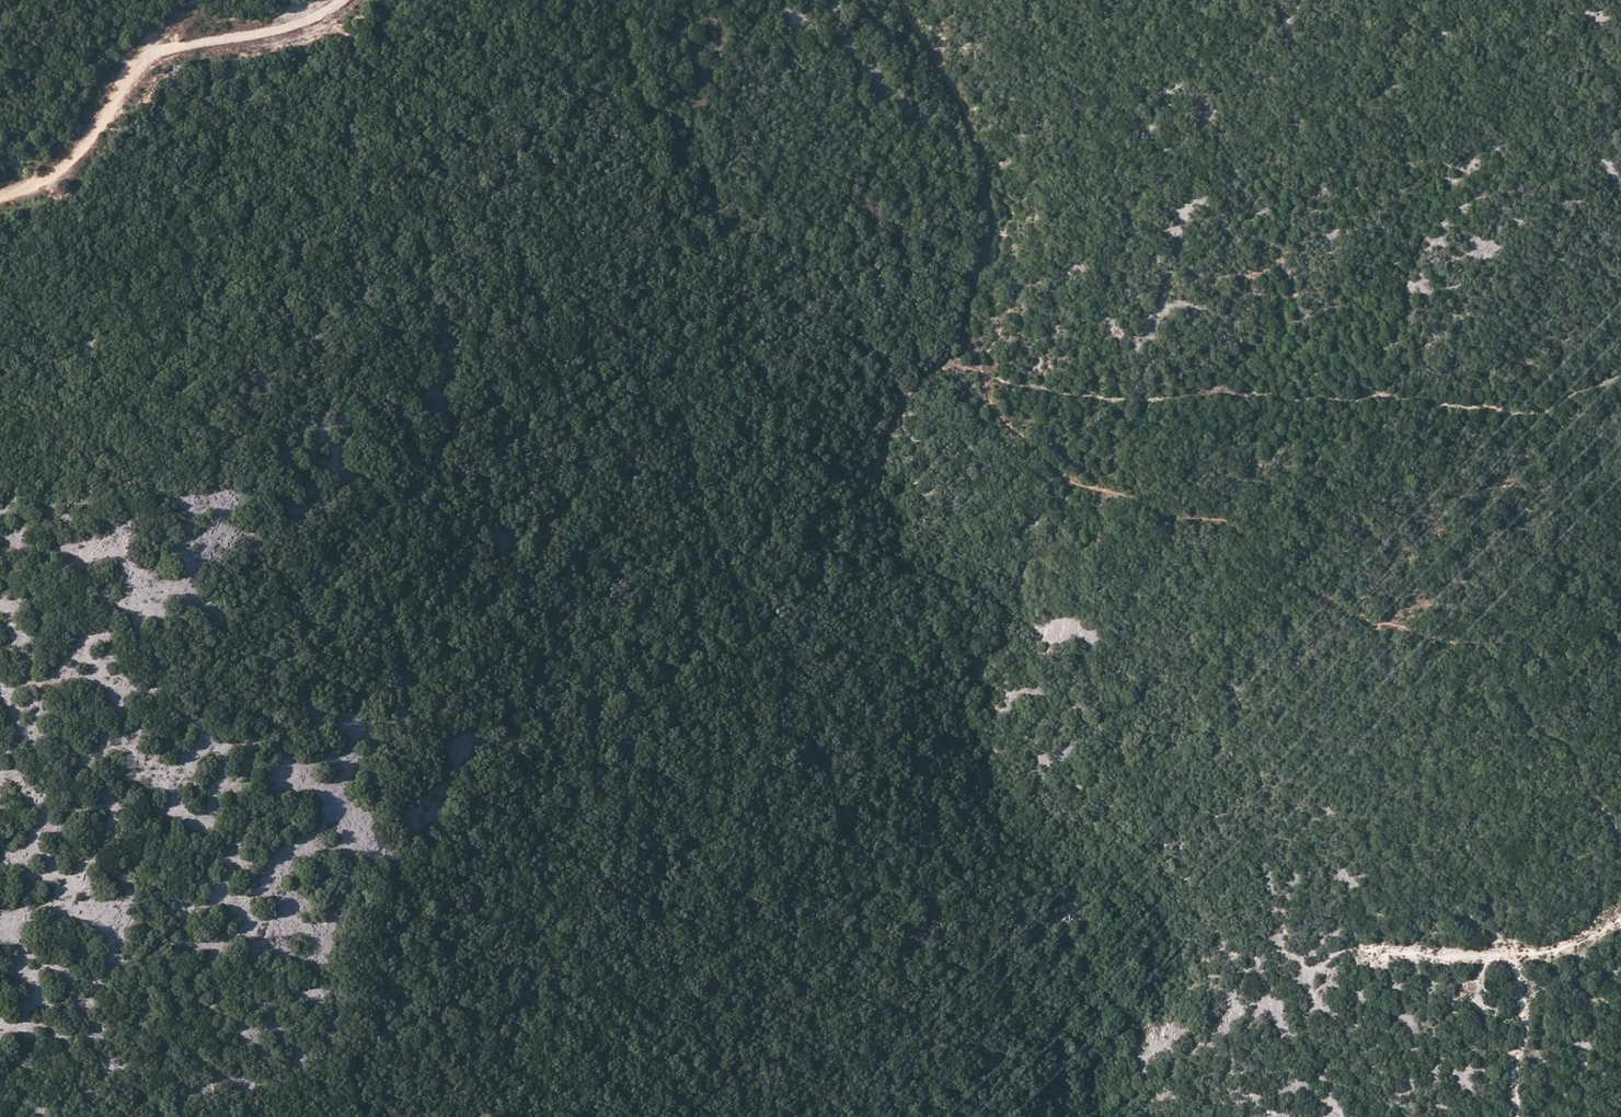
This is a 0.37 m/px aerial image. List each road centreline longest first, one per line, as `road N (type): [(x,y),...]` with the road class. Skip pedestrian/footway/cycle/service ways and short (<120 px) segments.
road 1 (track): [(347,0),(276,31),(200,41),(139,63),(60,173),(0,198)]

